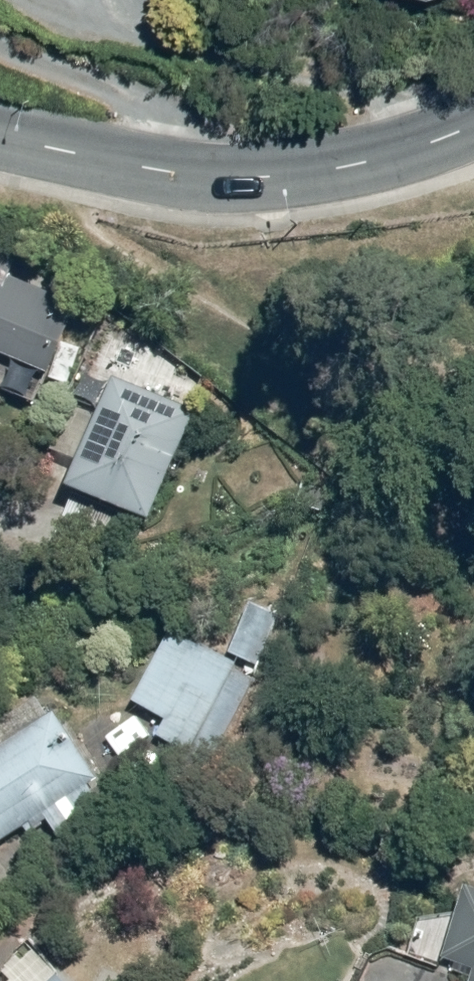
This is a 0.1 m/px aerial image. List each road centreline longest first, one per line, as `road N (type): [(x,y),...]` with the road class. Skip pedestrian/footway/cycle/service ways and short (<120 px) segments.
road 1 (track): [(473,417),(323,363),(210,309),(44,196),(0,139)]
road 2 (tertiary): [(0,137),(162,170),(262,176),(342,170),(473,124)]

